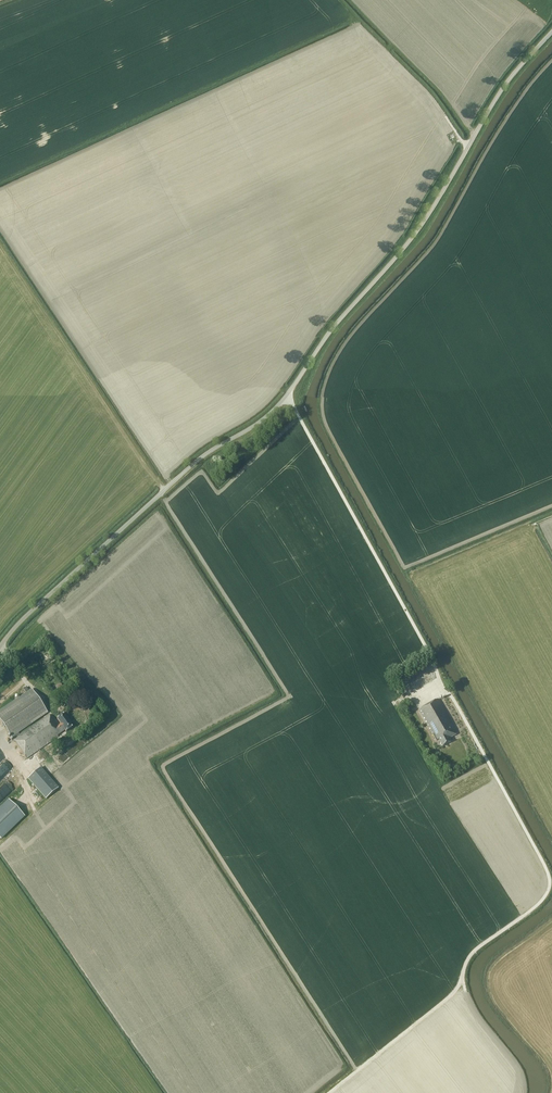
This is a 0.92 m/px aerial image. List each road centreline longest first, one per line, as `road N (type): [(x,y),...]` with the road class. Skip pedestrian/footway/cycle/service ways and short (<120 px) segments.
road 1 (unclassified): [(0,647),(206,455),(253,429),(287,395),(342,317),(411,241),(509,79),(551,31)]
road 2 (track): [(287,395),(549,875),(536,908),(468,961),(466,993)]

